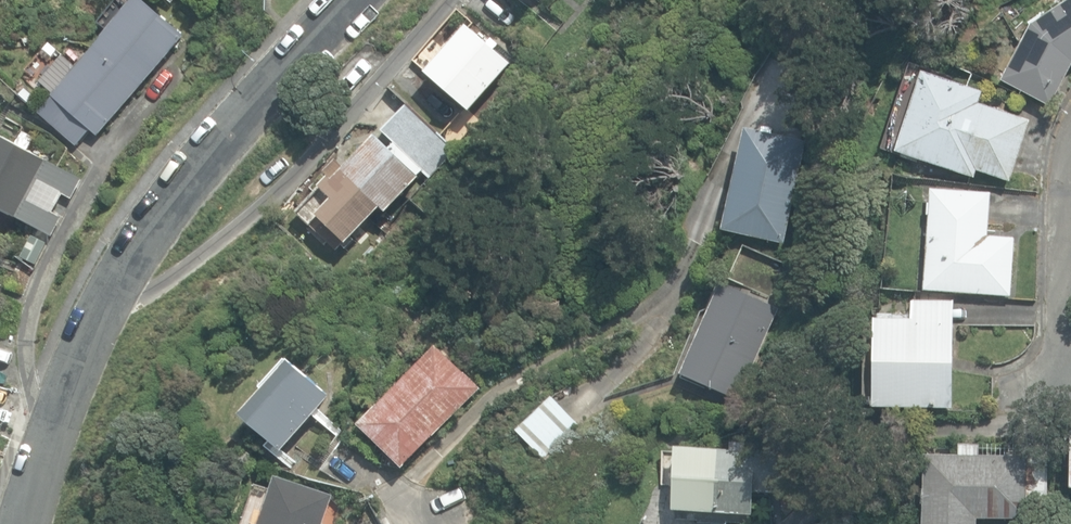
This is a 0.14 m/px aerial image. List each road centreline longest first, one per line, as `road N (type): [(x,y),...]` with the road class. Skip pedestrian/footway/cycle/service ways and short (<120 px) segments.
road 1 (residential): [(24,523),(70,377),(117,279),(221,142),(351,0)]

